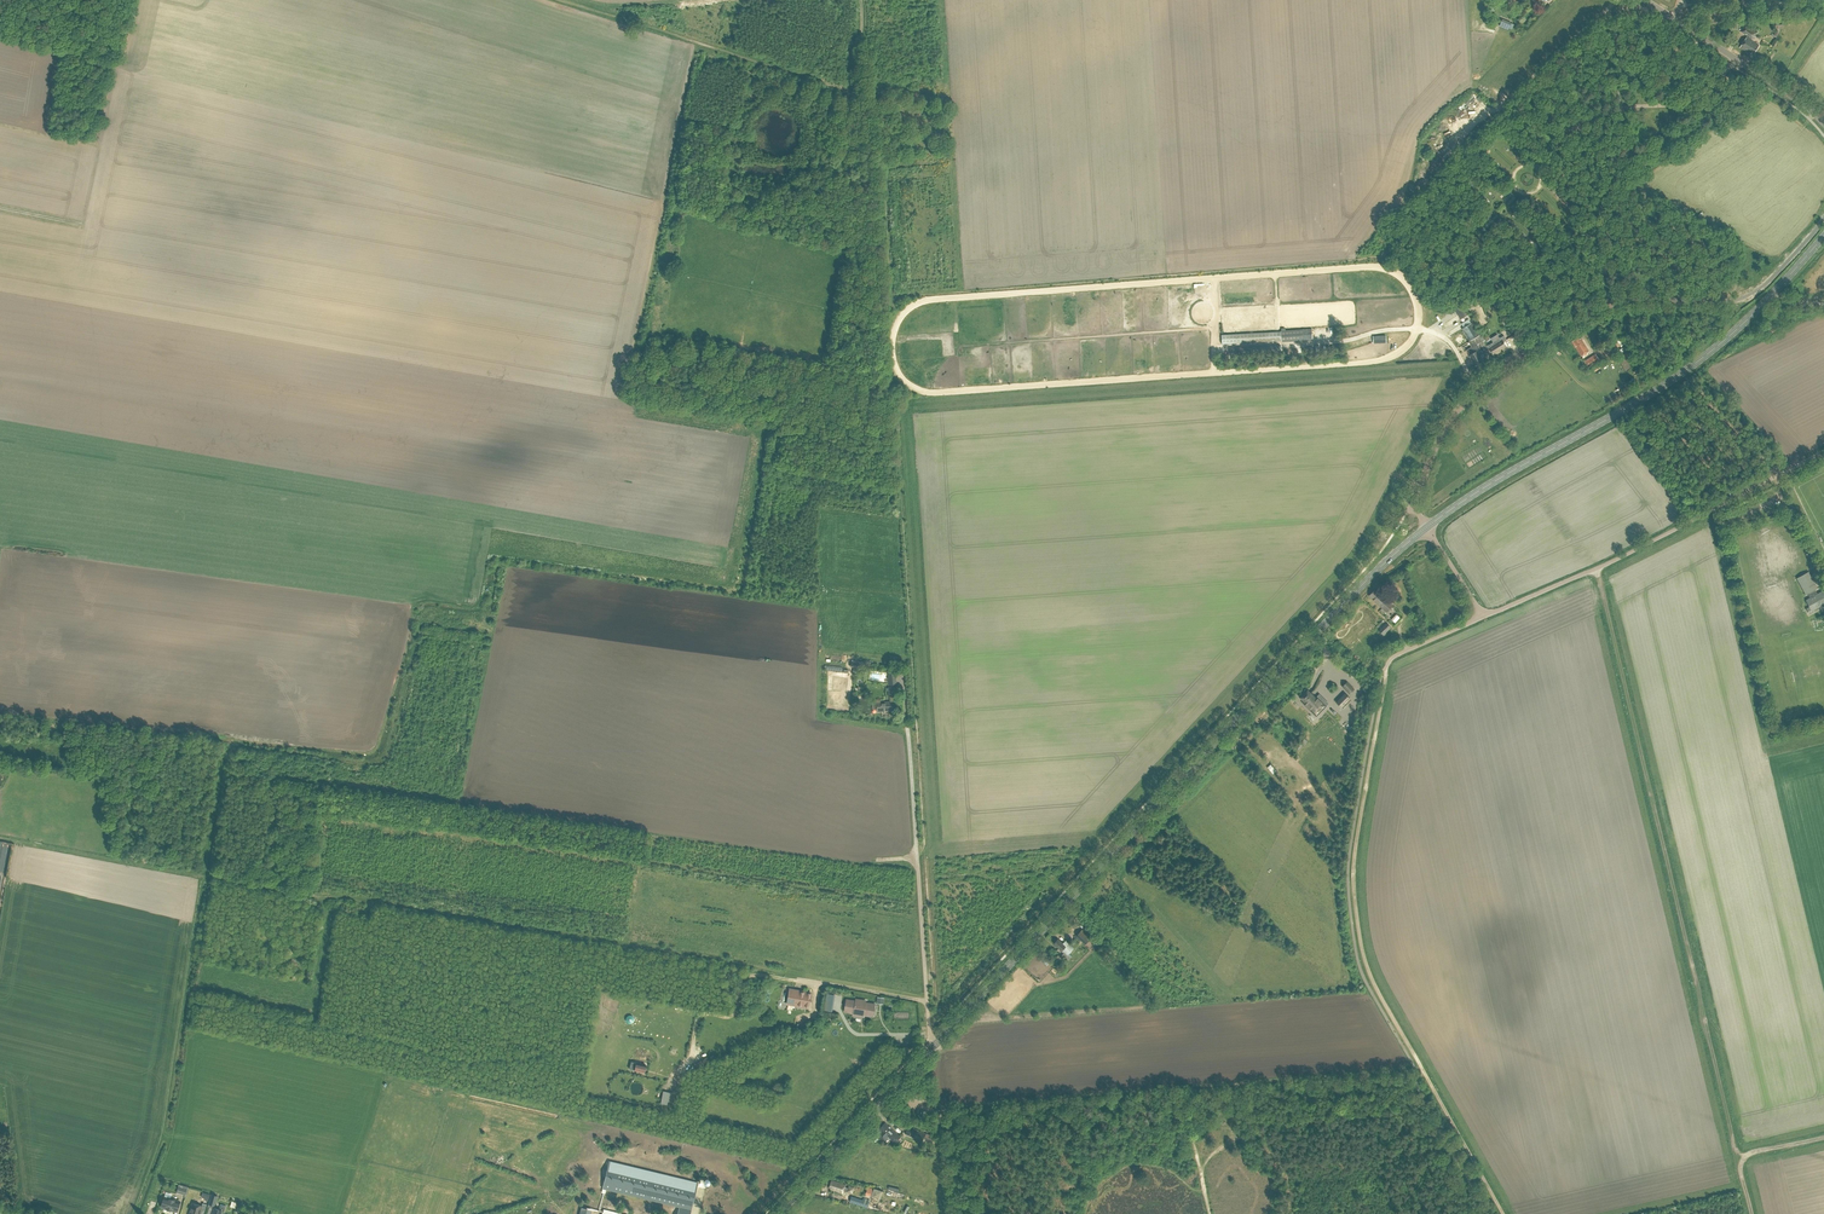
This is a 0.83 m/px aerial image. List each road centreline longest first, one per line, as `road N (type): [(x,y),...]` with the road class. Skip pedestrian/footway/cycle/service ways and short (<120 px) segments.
road 1 (tertiary): [(937,1042),(1263,689),(1427,527)]
road 2 (track): [(1737,1157),(1596,568)]
road 3 (unclassified): [(1427,527),(1413,505),(1442,434),(1495,374),(1618,302),(1753,293),(1823,218)]
road 4 (tertiary): [(1427,527),(1686,370),(1823,237)]
road 5 (track): [(1421,1068),(1366,967),(1354,892),(1386,668)]
road 6 (unclassified): [(1483,617),(1627,554),(1823,451)]
road 7 (unclassified): [(937,1042),(930,1030),(908,727)]
road 8 (track): [(927,1002),(748,976),(734,1014),(698,1019),(693,1057),(680,1071)]
road 9 (track): [(559,0),(858,94)]
road 10 (track): [(1421,1068),(1181,1089)]
road 11 (track): [(1181,1089),(941,1109)]
road 12 (tertiary): [(778,1213),(937,1042)]
road 13 (tertiary): [(1823,123),(1644,0)]
road 14 (track): [(1503,1213),(1421,1068)]

